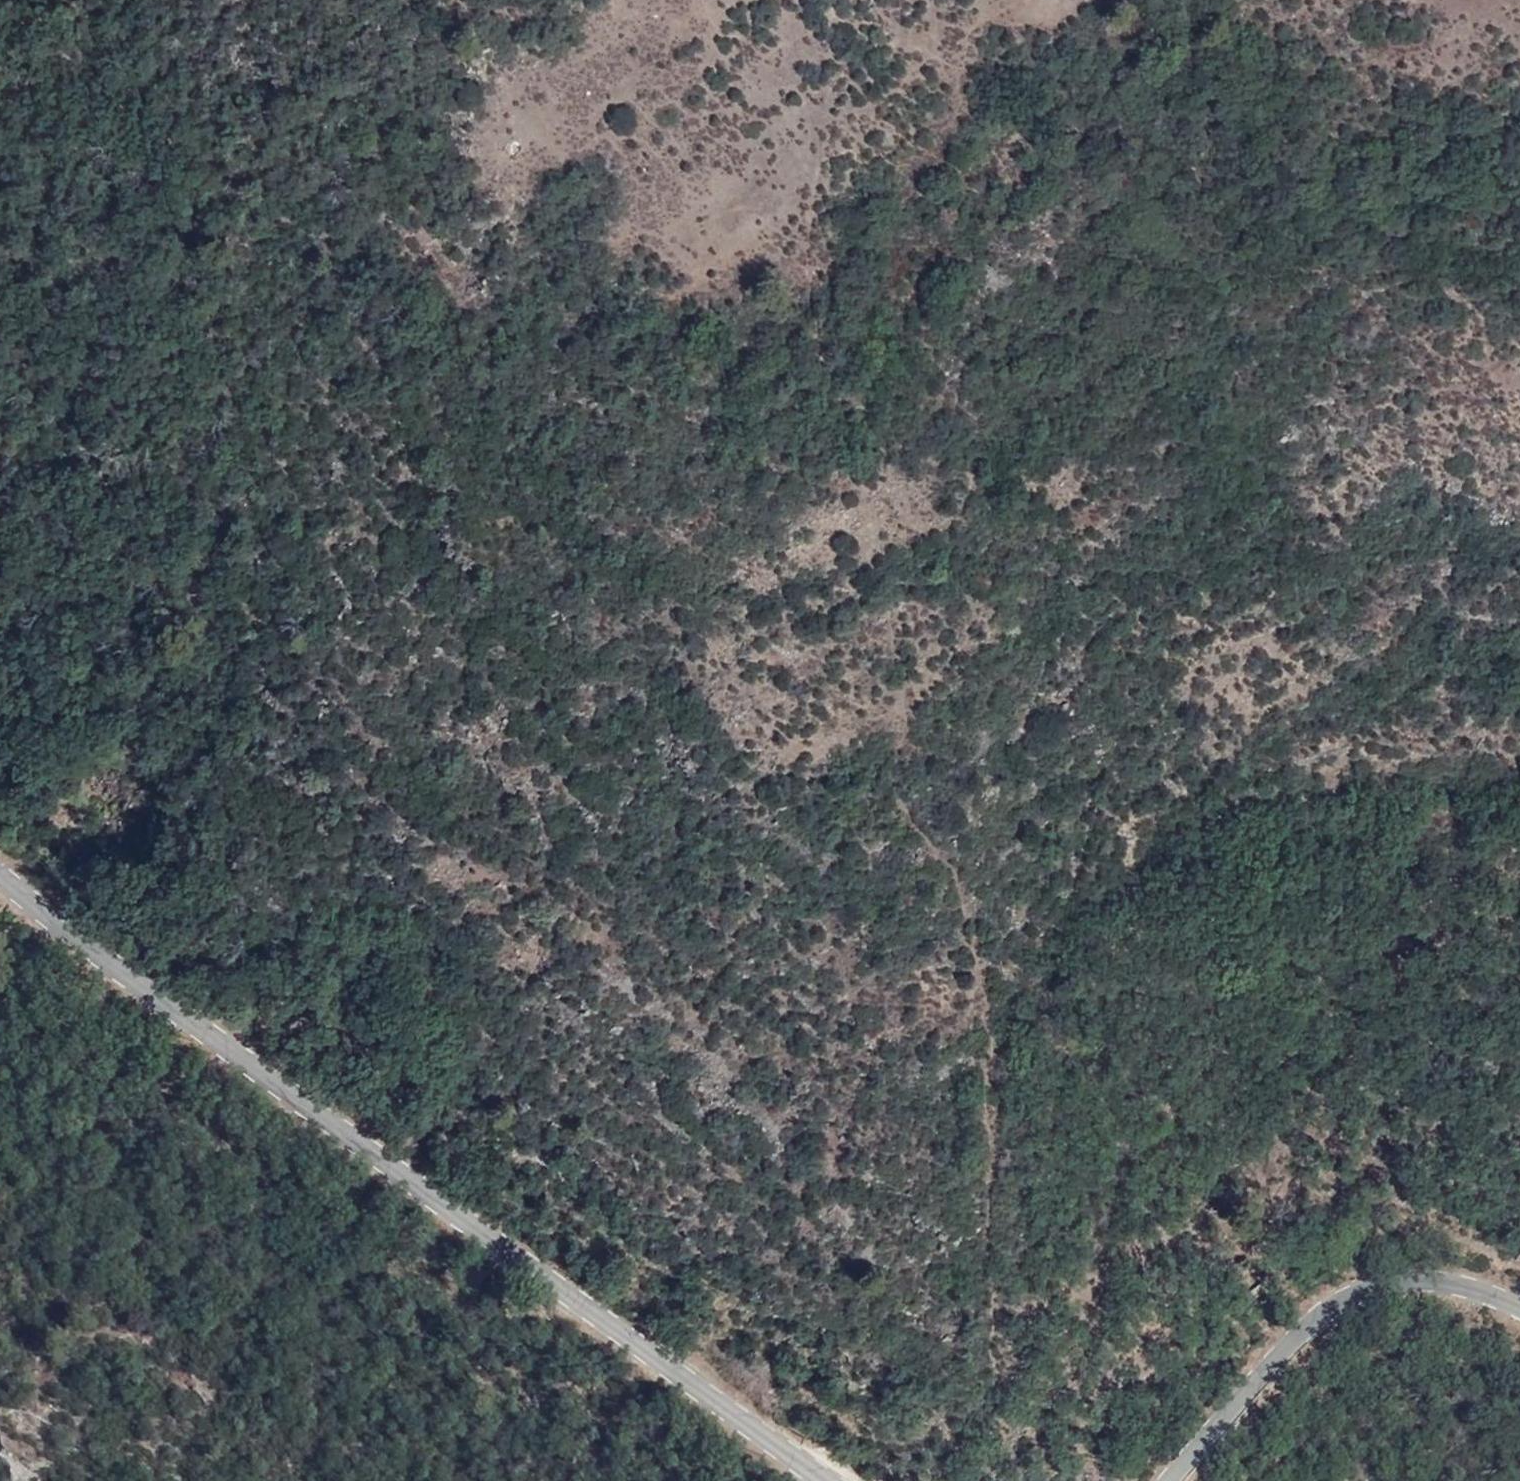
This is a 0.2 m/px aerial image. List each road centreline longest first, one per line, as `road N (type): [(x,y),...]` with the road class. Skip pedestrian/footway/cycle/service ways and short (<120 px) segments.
road 1 (tertiary): [(0,874),(49,919),(819,1480)]
road 2 (tertiary): [(1172,1480),(1338,1300),(1406,1277),(1485,1291),(1519,1309)]

